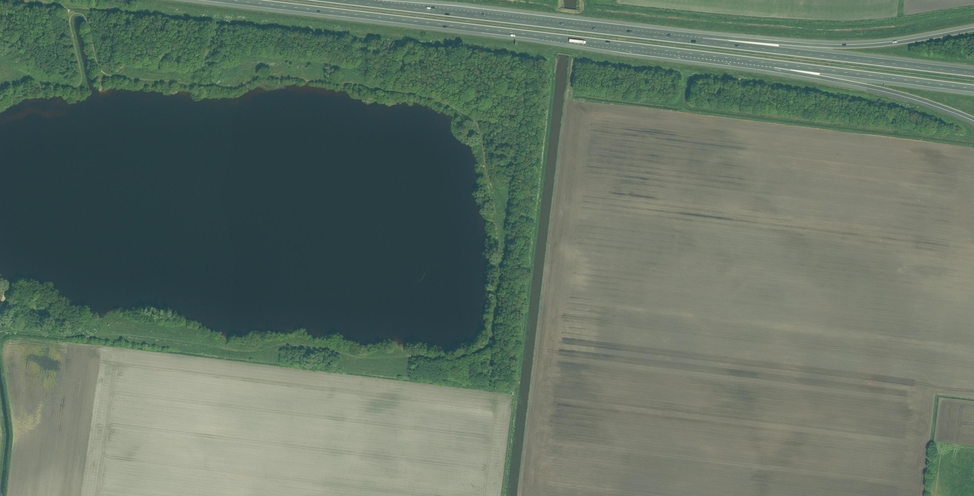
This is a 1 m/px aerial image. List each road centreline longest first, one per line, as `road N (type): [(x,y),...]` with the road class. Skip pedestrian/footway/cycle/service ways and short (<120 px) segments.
road 1 (motorway): [(221,0),(774,63)]
road 2 (motorway): [(704,42),(339,0)]
road 3 (motorway): [(973,73),(704,42)]
road 4 (motorway): [(973,29),(868,46),(704,42)]
road 5 (motorway): [(774,63),(973,120)]
road 6 (motorway): [(774,63),(973,87)]

